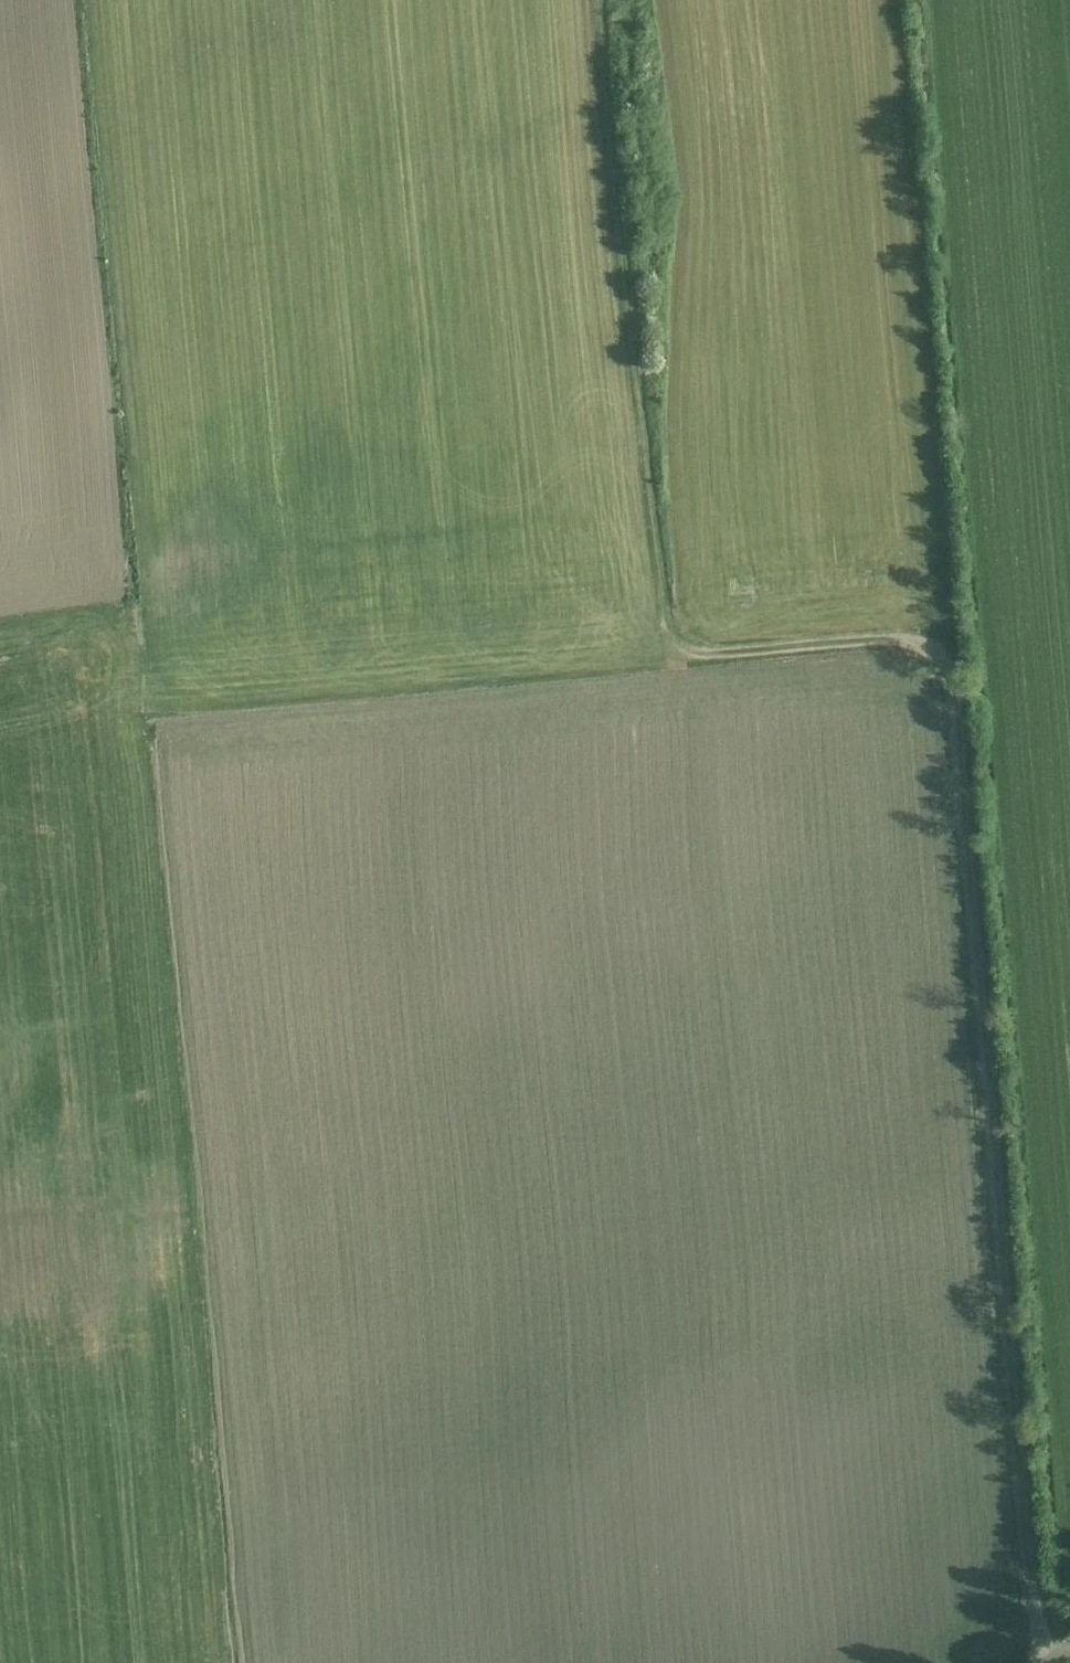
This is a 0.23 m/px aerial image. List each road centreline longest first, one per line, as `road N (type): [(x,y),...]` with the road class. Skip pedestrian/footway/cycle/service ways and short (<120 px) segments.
road 1 (track): [(1041,1662),(974,858),(946,663),(931,647),(904,640),(692,656),(669,639),(635,361),(606,0)]

